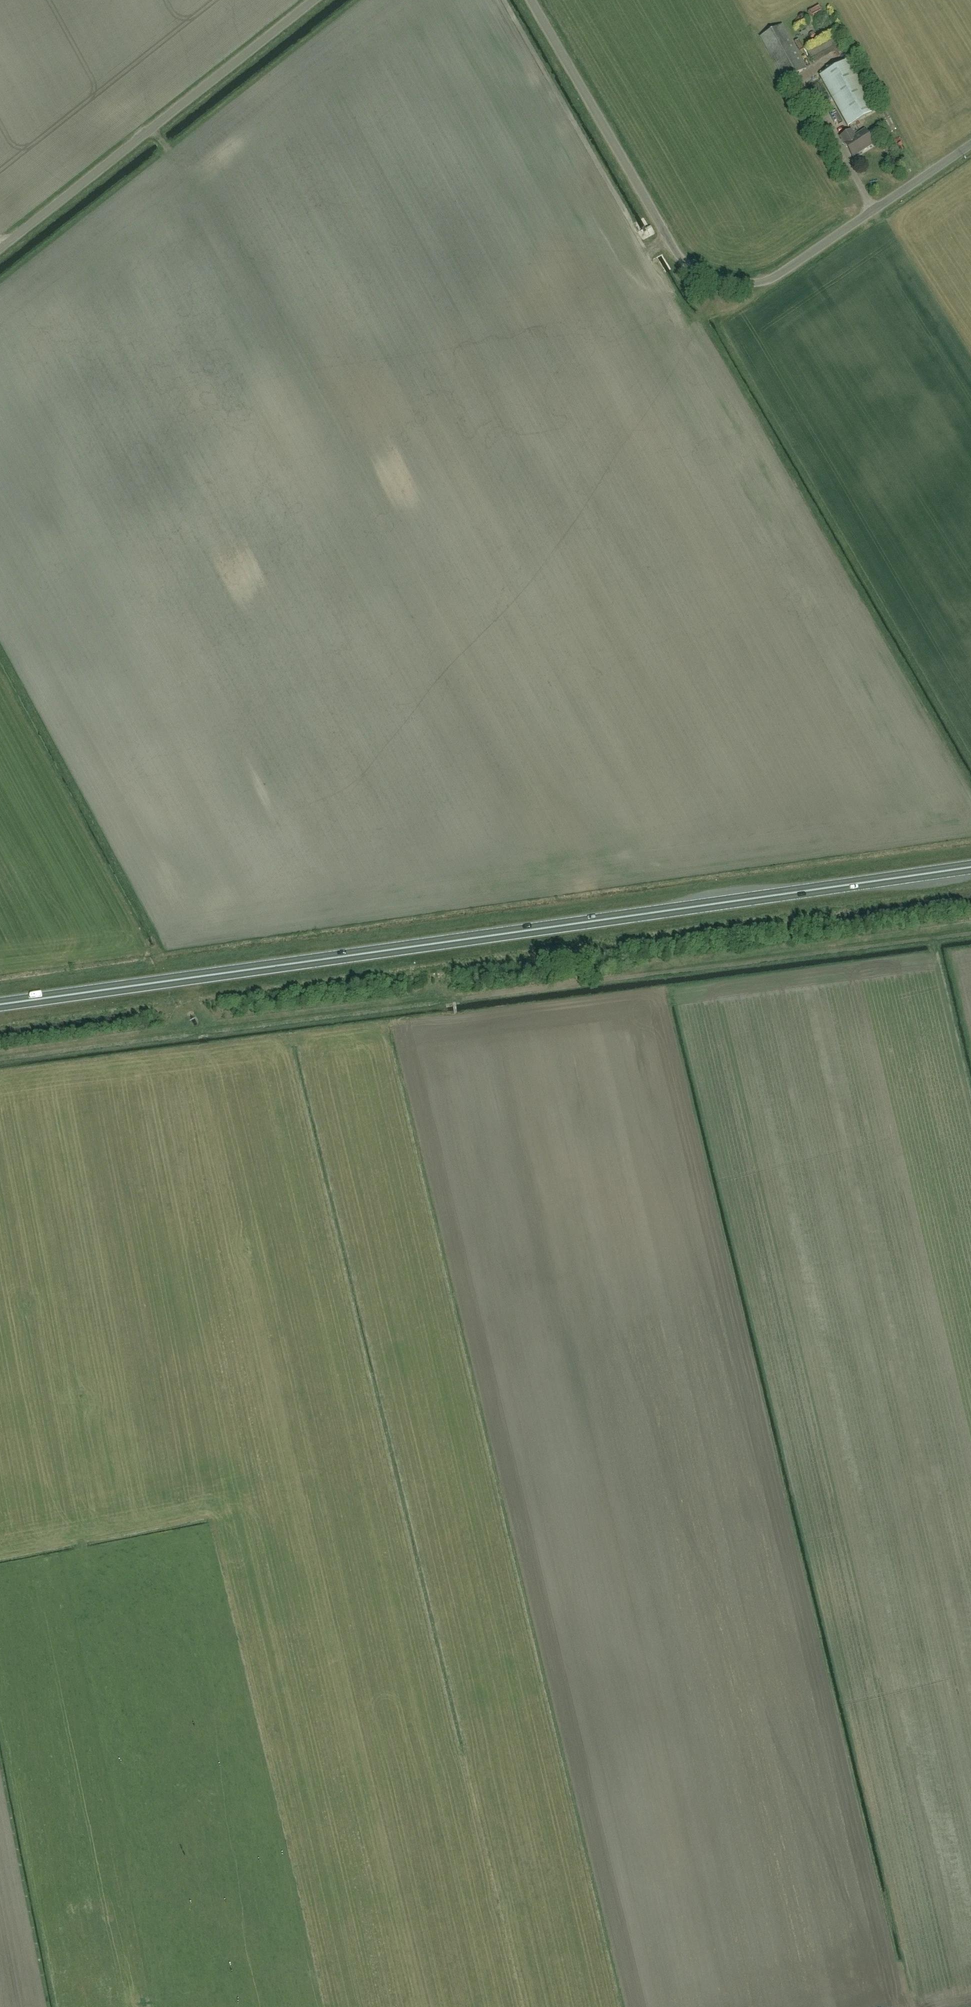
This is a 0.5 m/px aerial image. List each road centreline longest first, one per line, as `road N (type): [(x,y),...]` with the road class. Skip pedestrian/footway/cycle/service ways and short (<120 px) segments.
road 1 (trunk): [(0,1005),(970,867)]
road 2 (tertiary): [(532,0),(656,224),(689,272),(722,289),(752,291),(770,282),(970,144)]
road 3 (tertiary): [(0,246),(317,0)]

